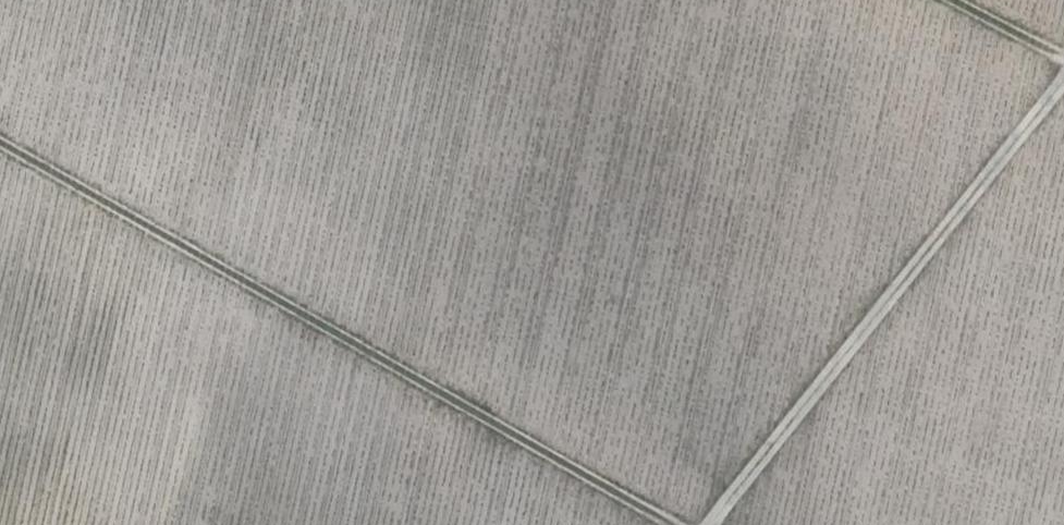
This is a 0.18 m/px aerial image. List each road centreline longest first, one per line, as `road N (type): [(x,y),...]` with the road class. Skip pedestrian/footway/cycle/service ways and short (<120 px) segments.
road 1 (track): [(0,142),(685,524)]
road 2 (track): [(708,524),(1063,80)]
road 3 (track): [(952,0),(1063,59)]

